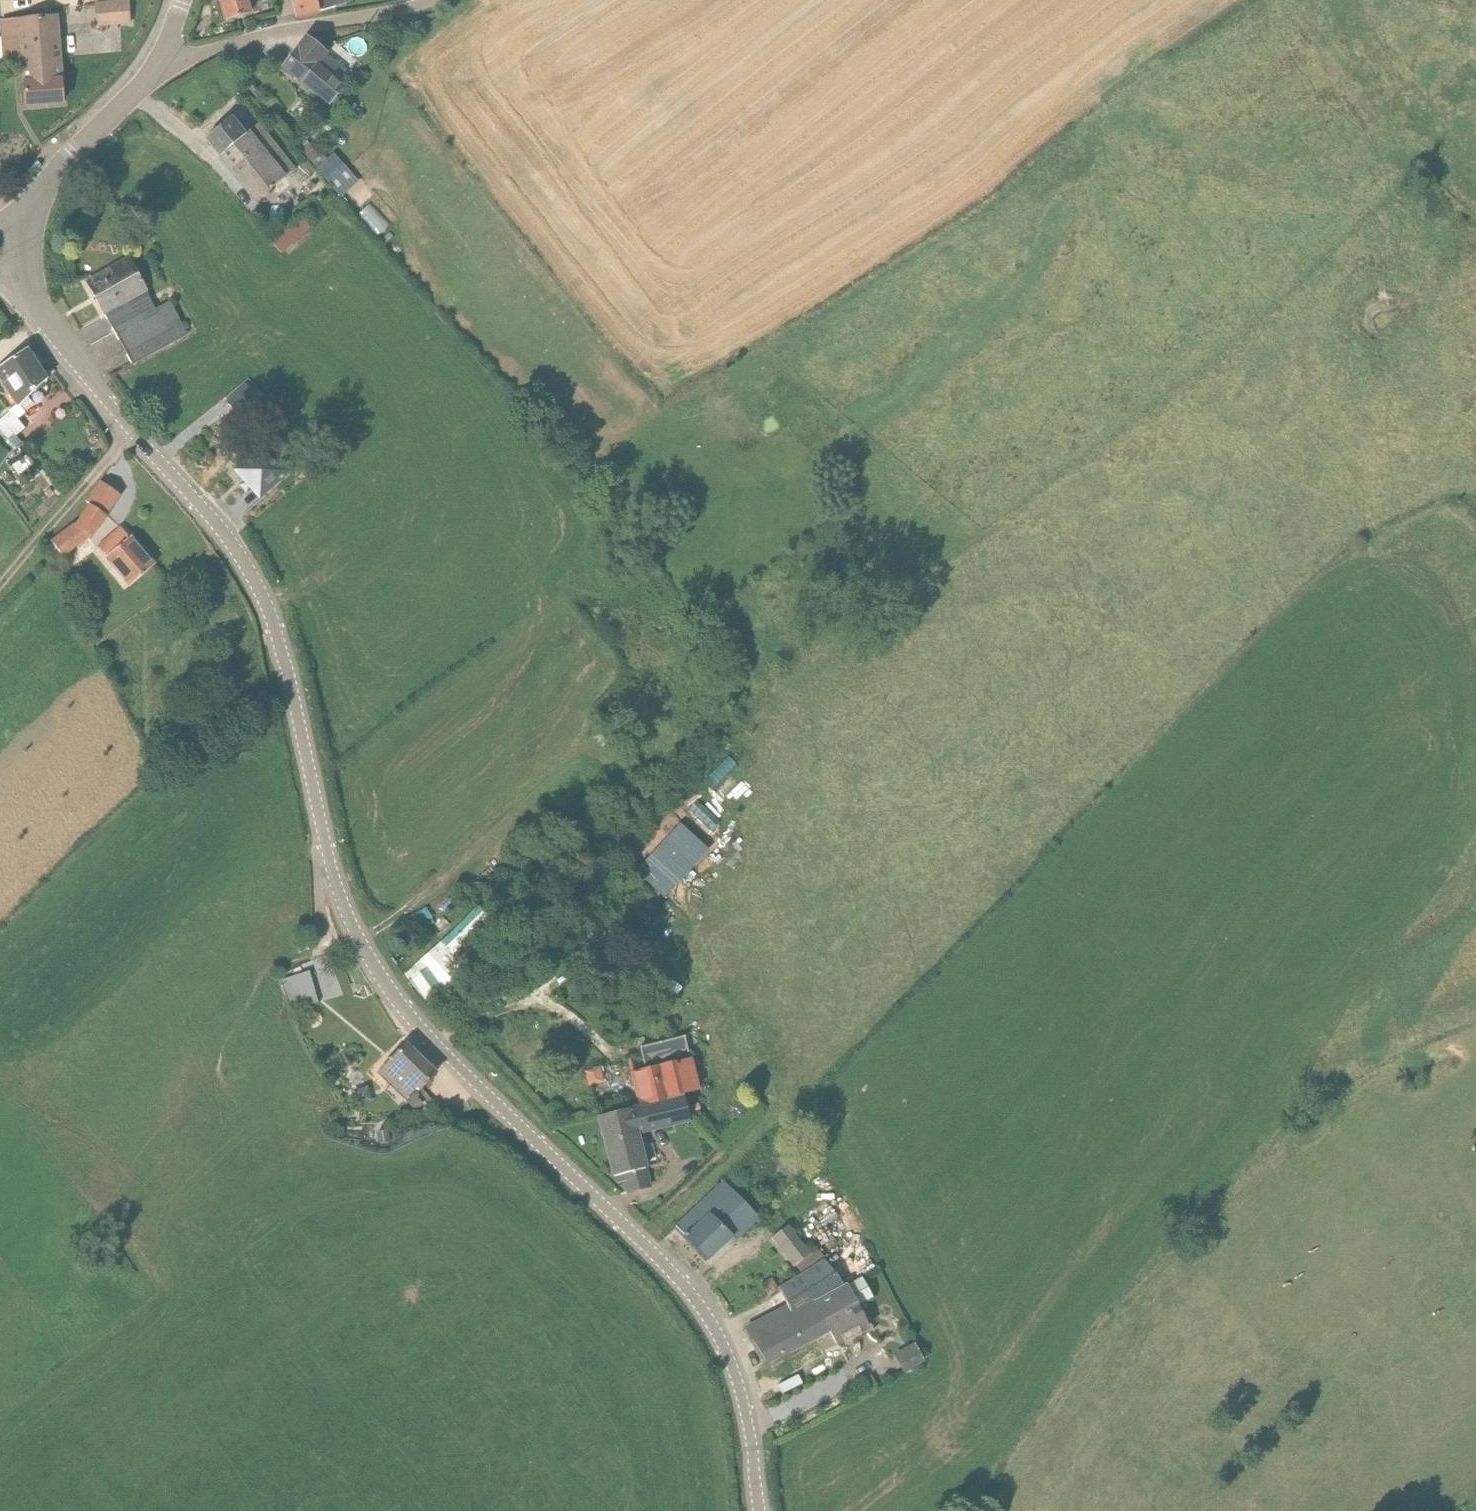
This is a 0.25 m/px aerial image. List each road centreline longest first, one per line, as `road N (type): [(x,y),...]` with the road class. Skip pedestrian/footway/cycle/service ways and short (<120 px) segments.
road 1 (unclassified): [(755,1510),(736,1401),(713,1334),(656,1263),(422,1036),(384,987),(357,944),(329,870),(296,717),(250,572),(74,366),(18,286)]
road 2 (unclassified): [(158,63),(436,0)]
road 3 (unclassified): [(22,213),(158,63)]
road 4 (track): [(0,588),(90,485)]

